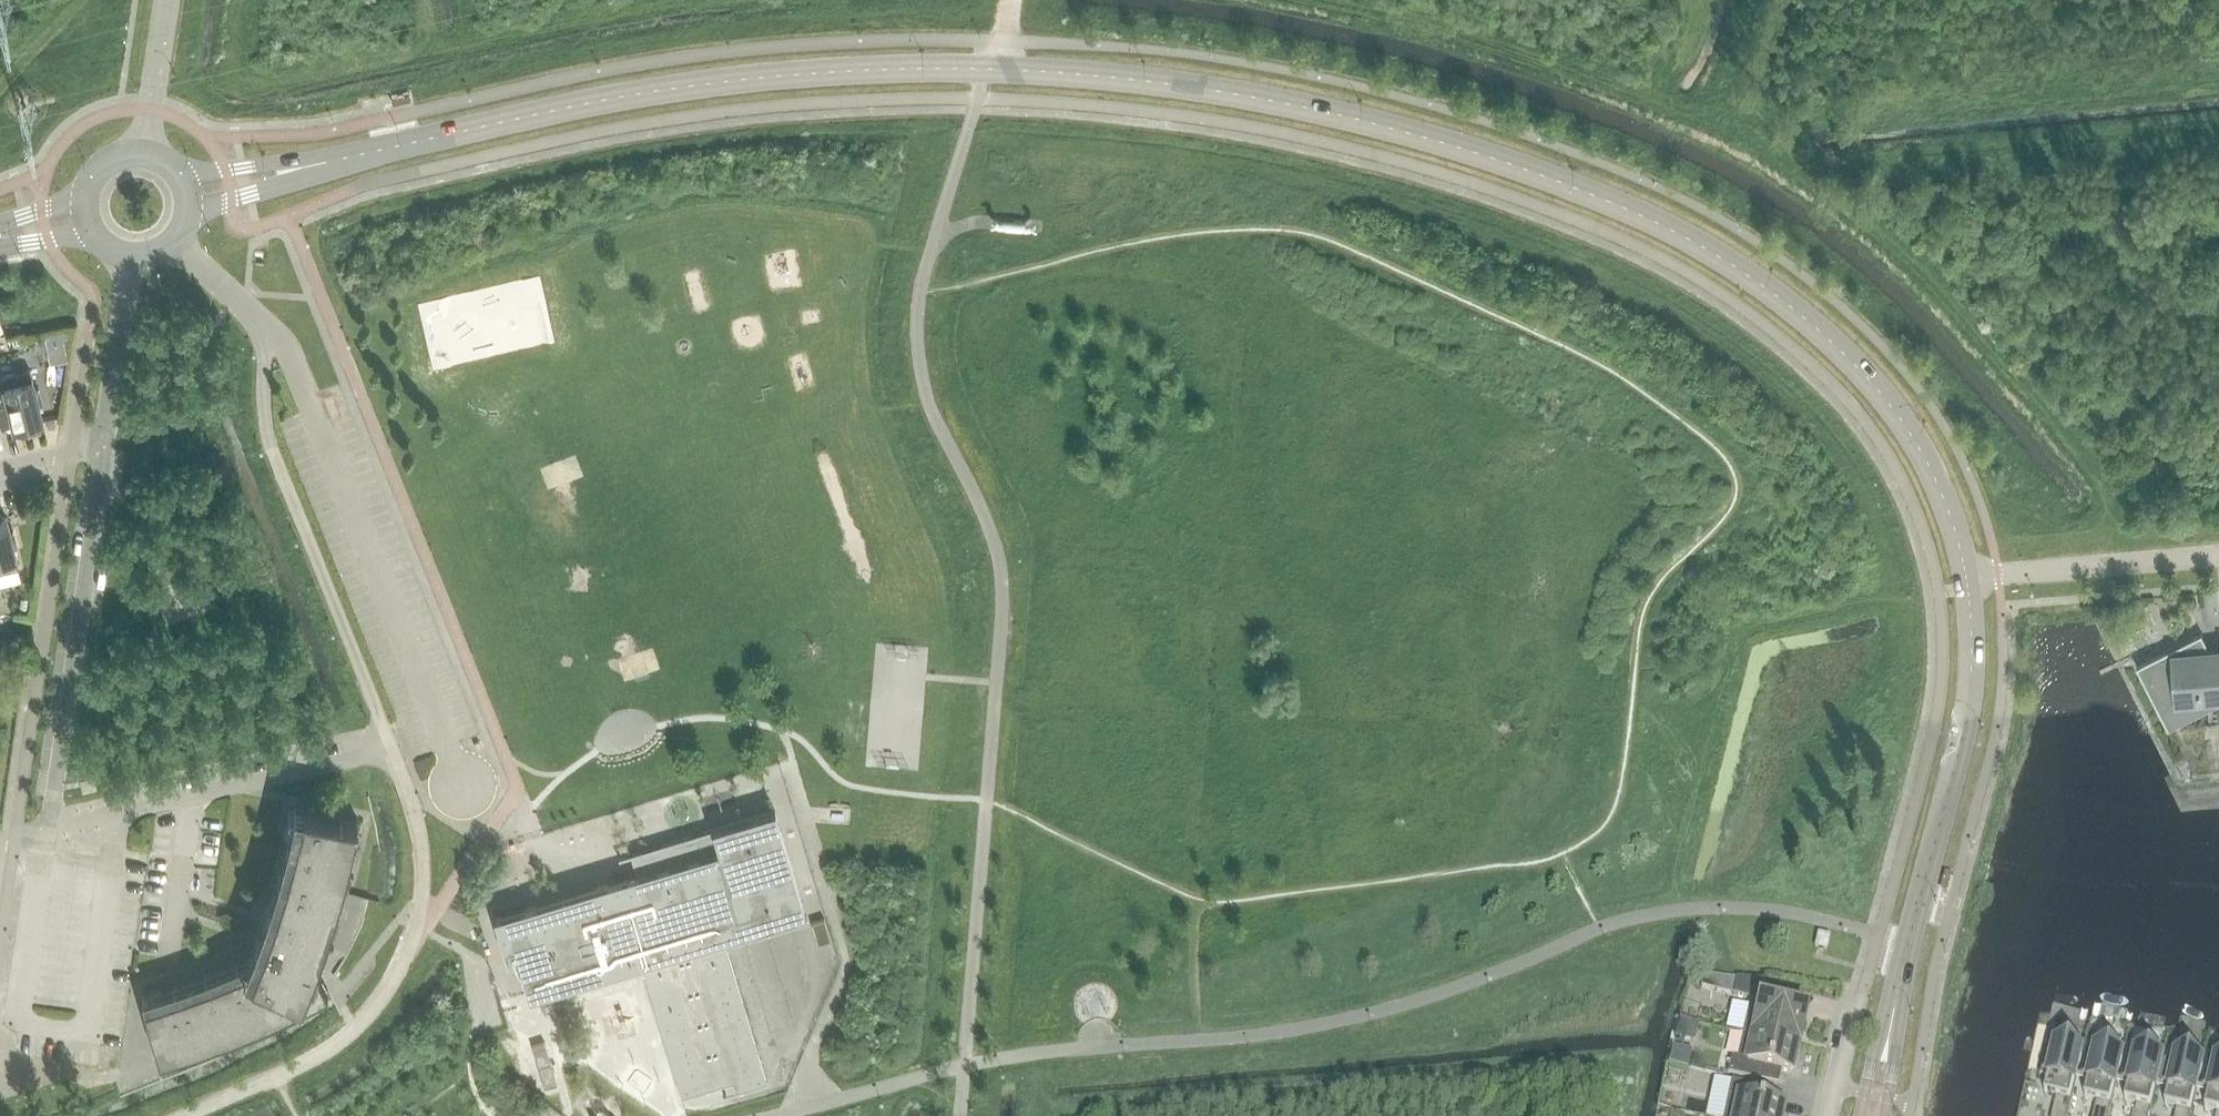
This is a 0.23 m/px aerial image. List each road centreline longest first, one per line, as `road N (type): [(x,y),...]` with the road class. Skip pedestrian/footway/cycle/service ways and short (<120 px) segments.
road 1 (tertiary): [(336,161),(658,90),(872,70),(1096,75),(1366,121),(1641,215),(1771,292),(1873,384),(1908,430),(1938,484),(1967,578)]
road 2 (unclassified): [(175,242),(264,325),(272,451),(391,750),(49,829)]
road 3 (unclassified): [(49,829),(104,445)]
road 4 (tertiary): [(1967,578),(1969,729),(1913,920)]
road 5 (residential): [(1967,578),(2218,557)]
road 6 (tertiary): [(1913,920),(1860,1115)]
road 7 (tertiary): [(1883,1115),(1913,920)]
road 8 (unclassified): [(104,445),(131,258)]
road 9 (tertiary): [(188,217),(336,161)]
road 10 (tertiary): [(336,161),(181,178)]
road 11 (unclassified): [(144,154),(167,0)]

